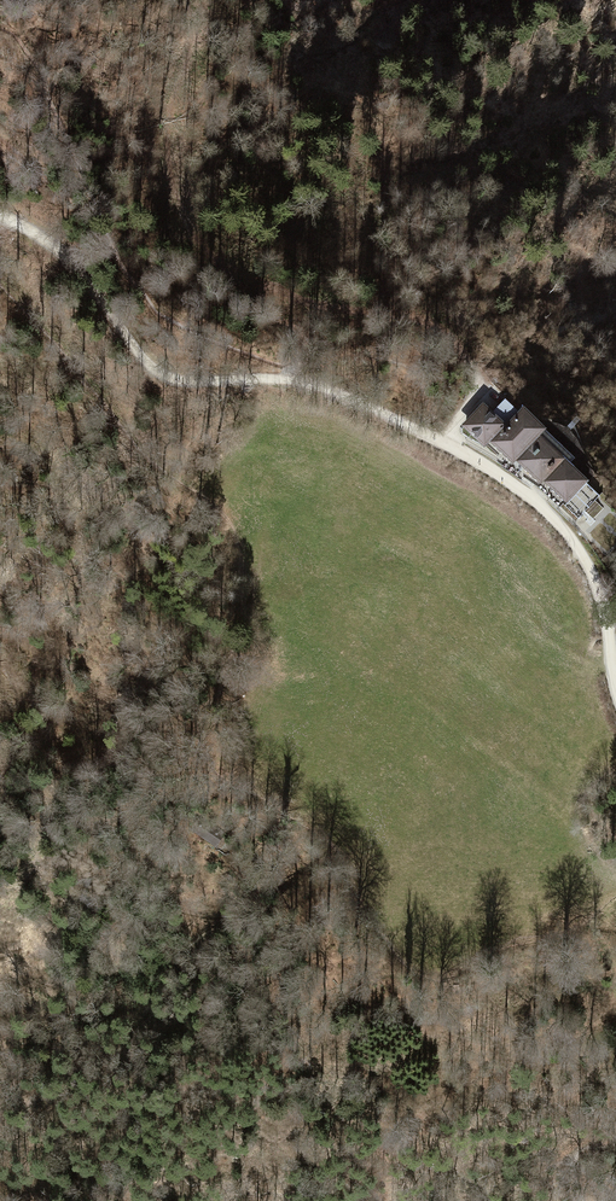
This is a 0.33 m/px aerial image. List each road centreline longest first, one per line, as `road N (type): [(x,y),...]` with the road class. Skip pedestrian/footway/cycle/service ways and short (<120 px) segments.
road 1 (motorway): [(0,683),(615,809)]
road 2 (motorway): [(615,704),(0,579)]
road 3 (track): [(297,379),(478,462),(560,526),(601,594),(615,685)]
road 4 (track): [(297,379),(194,380),(154,370),(62,254),(0,210)]
road 5 (track): [(445,445),(486,370),(444,329),(243,282)]
road 6 (track): [(297,379),(303,338),(243,282)]

